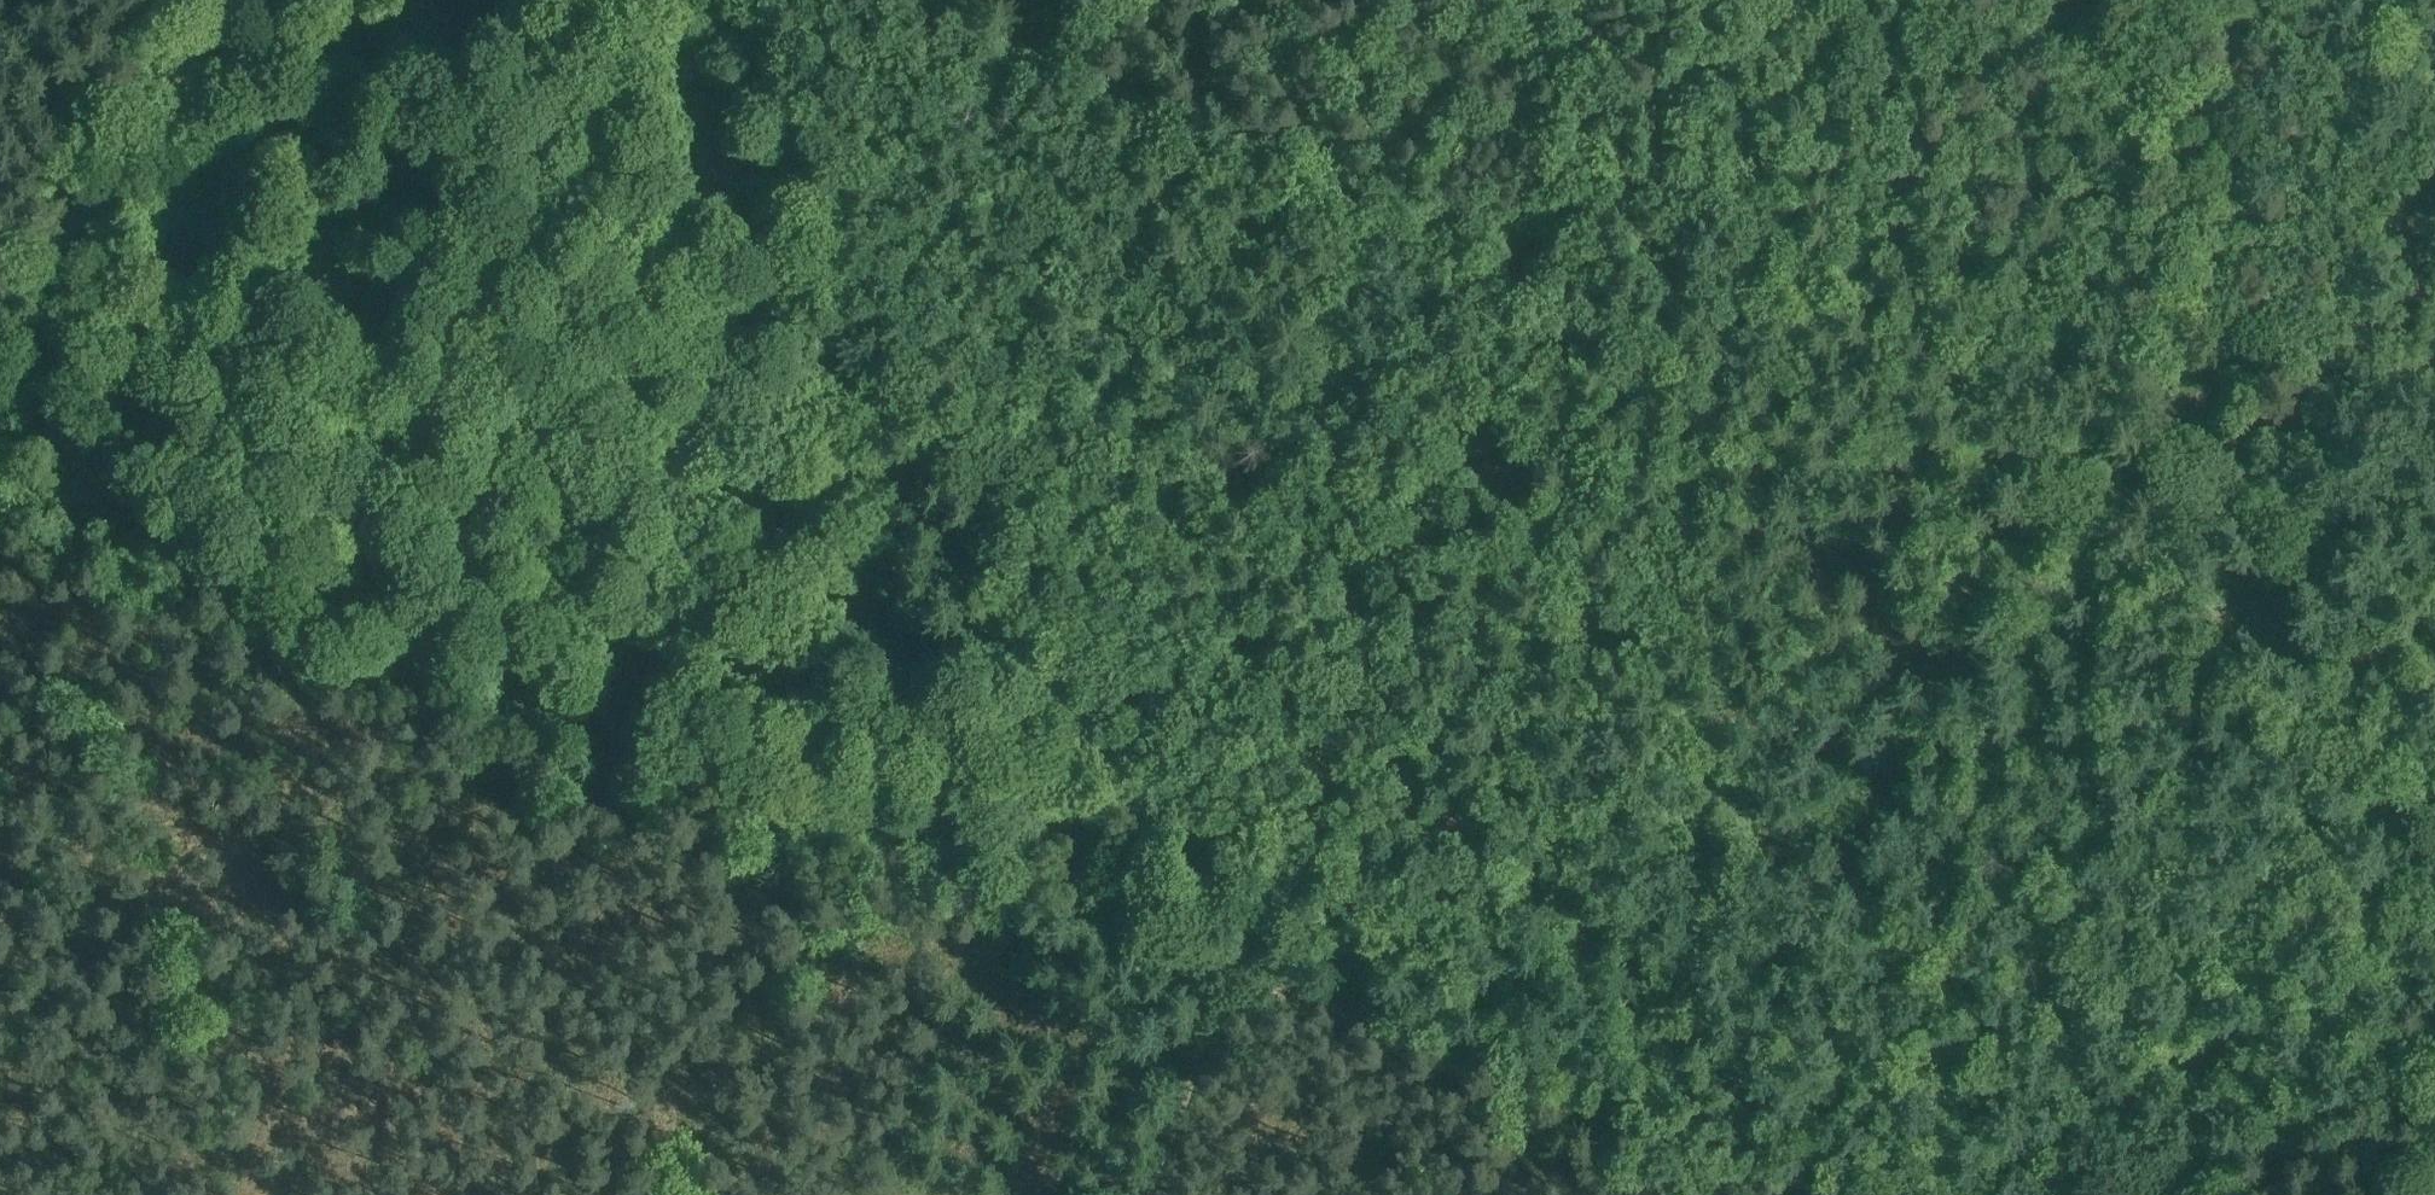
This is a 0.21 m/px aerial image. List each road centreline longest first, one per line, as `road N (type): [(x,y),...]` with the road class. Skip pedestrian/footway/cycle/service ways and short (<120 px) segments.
road 1 (track): [(1247,998),(1042,692),(962,608),(877,488),(833,279),(770,79),(733,0)]
road 2 (track): [(227,0),(0,313)]
road 3 (track): [(1162,1194),(1247,998)]

